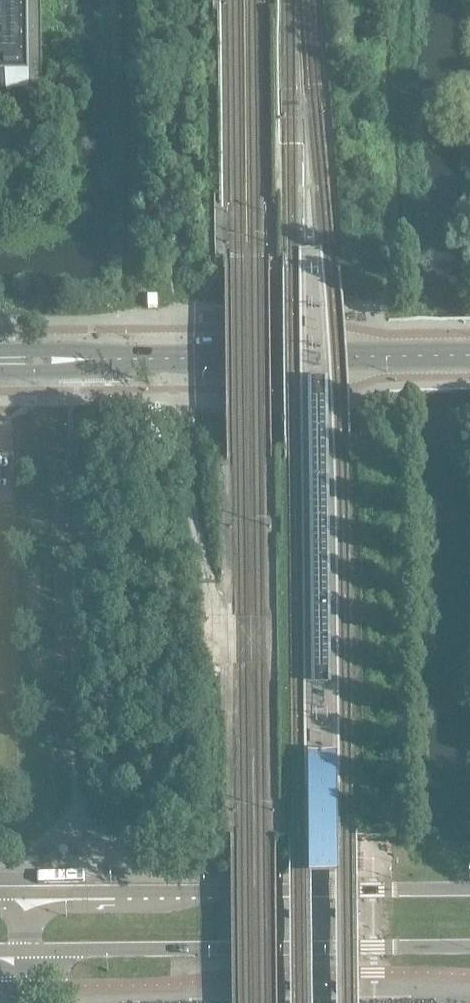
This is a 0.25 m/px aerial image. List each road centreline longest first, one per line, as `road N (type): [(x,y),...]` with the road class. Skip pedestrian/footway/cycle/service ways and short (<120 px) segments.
road 1 (secondary): [(469,890),(0,894)]
road 2 (secondary): [(0,953),(469,949)]
road 3 (tertiary): [(121,358),(469,355)]
road 4 (track): [(390,0),(395,263),(382,299),(364,306),(355,328)]
road 5 (tertiary): [(0,373),(121,358)]
road 6 (tertiary): [(121,358),(0,351)]

